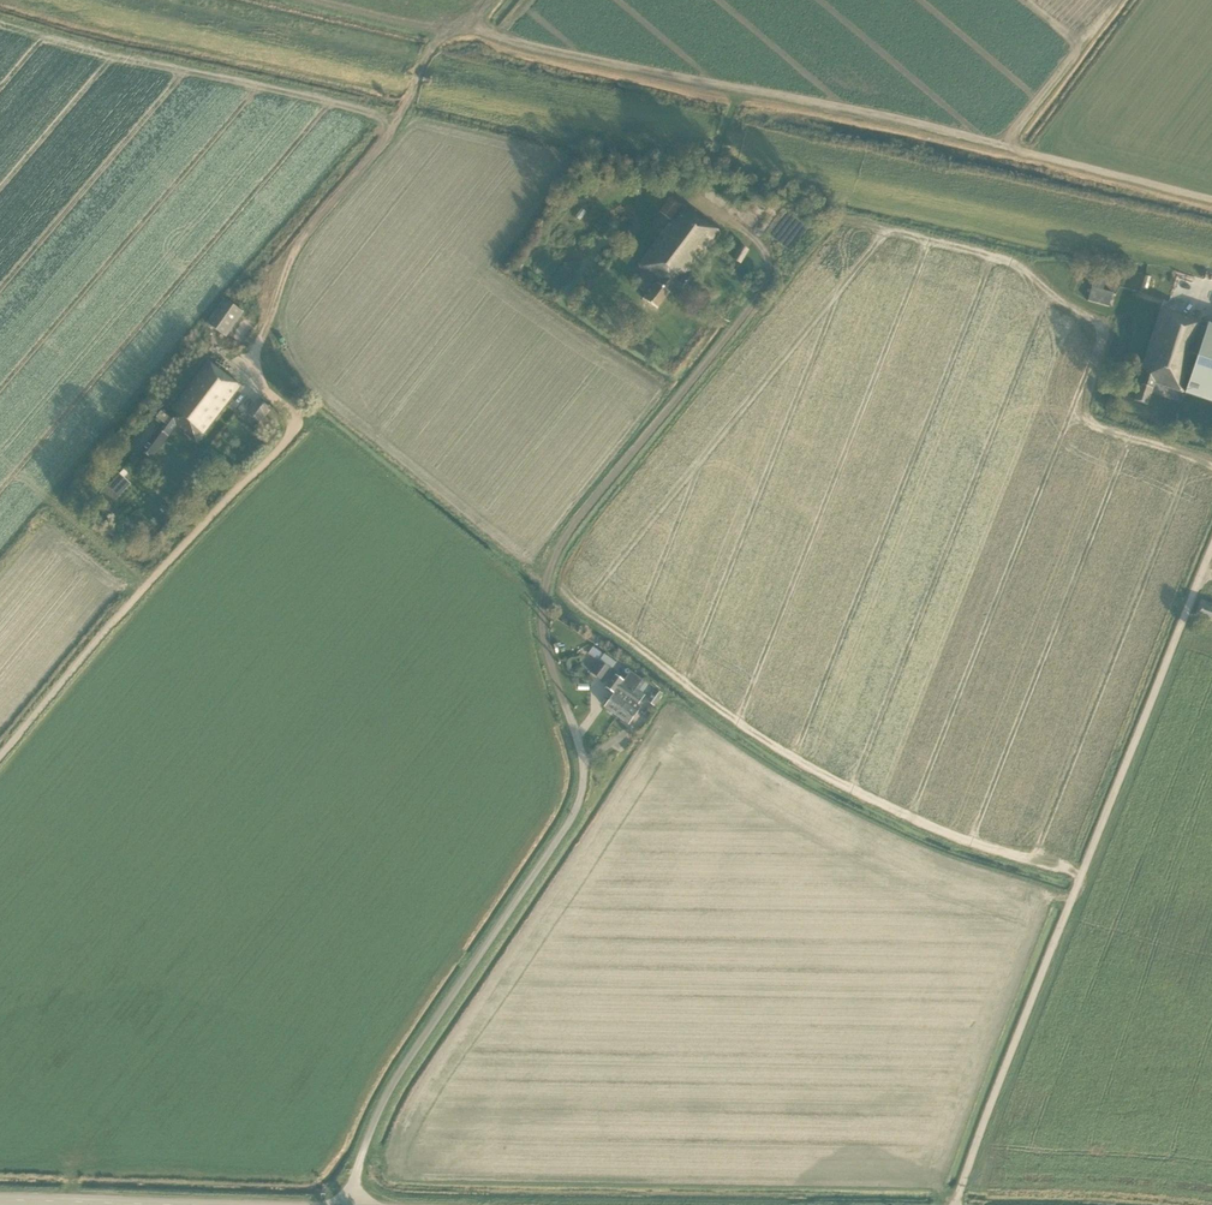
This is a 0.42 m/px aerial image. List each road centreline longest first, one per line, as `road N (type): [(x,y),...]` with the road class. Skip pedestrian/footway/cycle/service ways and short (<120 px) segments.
road 1 (unclassified): [(353,1204),(378,1113),(580,802),(583,756),(541,621),(555,555),(771,285),(759,243)]
road 2 (unclassified): [(955,1204),(1211,551)]
road 3 (unclassified): [(0,763),(157,573),(290,435),(296,420),(248,374)]
road 4 (track): [(445,35),(399,121),(296,248),(248,374)]
road 5 (secondary): [(181,1204),(0,1199)]

